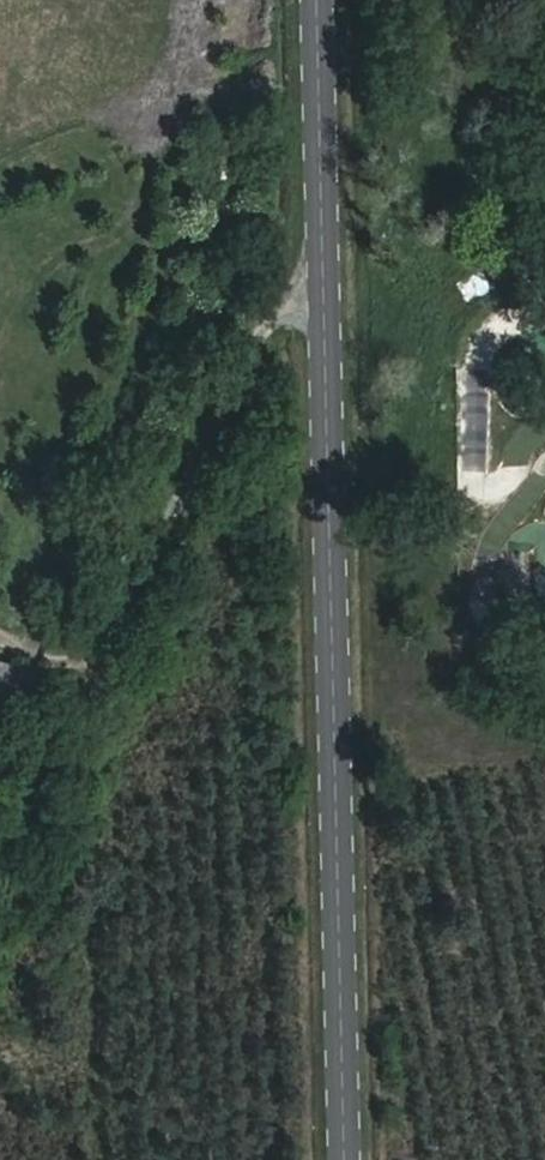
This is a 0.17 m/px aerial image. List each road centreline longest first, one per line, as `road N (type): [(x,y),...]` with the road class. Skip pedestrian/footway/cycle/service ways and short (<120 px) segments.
road 1 (secondary): [(337,0),(365,1159)]
road 2 (track): [(0,870),(342,228)]

